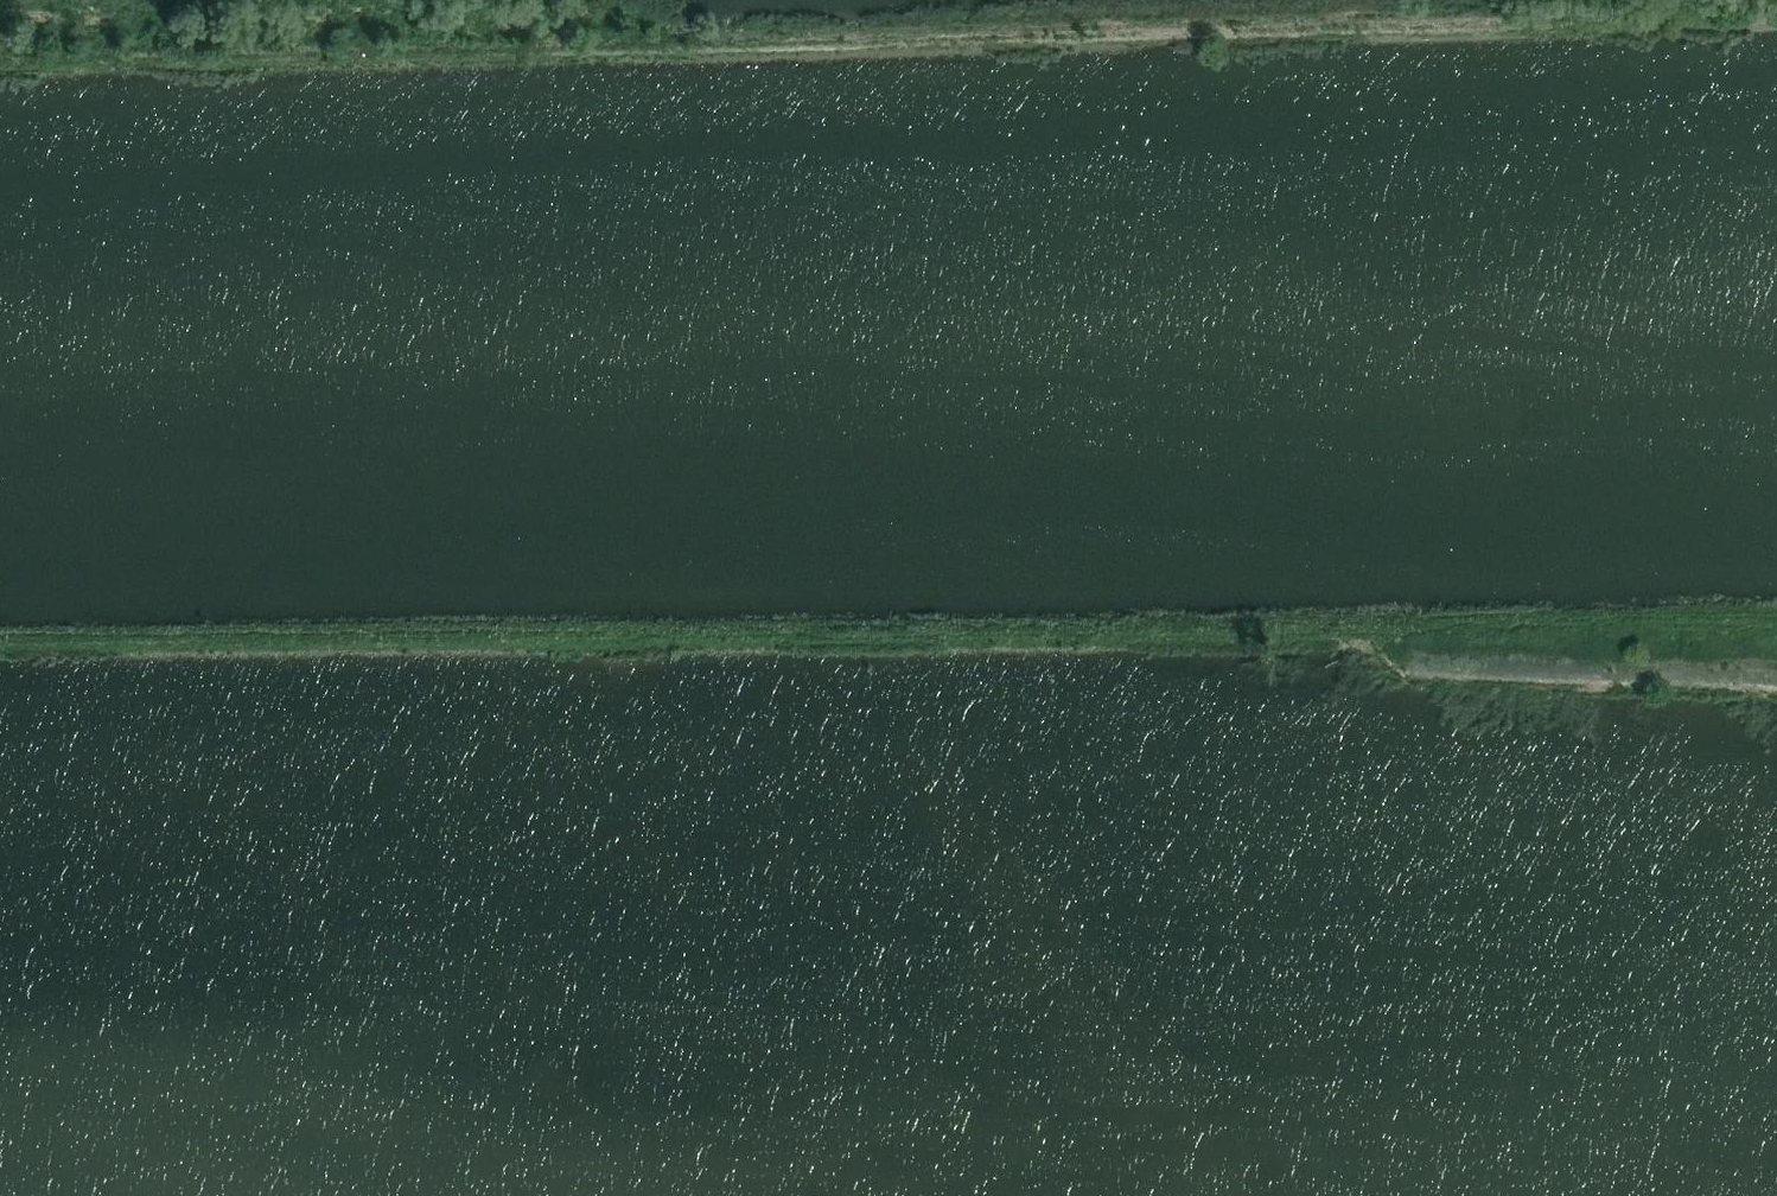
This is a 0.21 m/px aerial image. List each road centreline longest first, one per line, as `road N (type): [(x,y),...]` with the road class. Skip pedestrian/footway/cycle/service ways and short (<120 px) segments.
road 1 (track): [(1380,635),(1776,633)]

